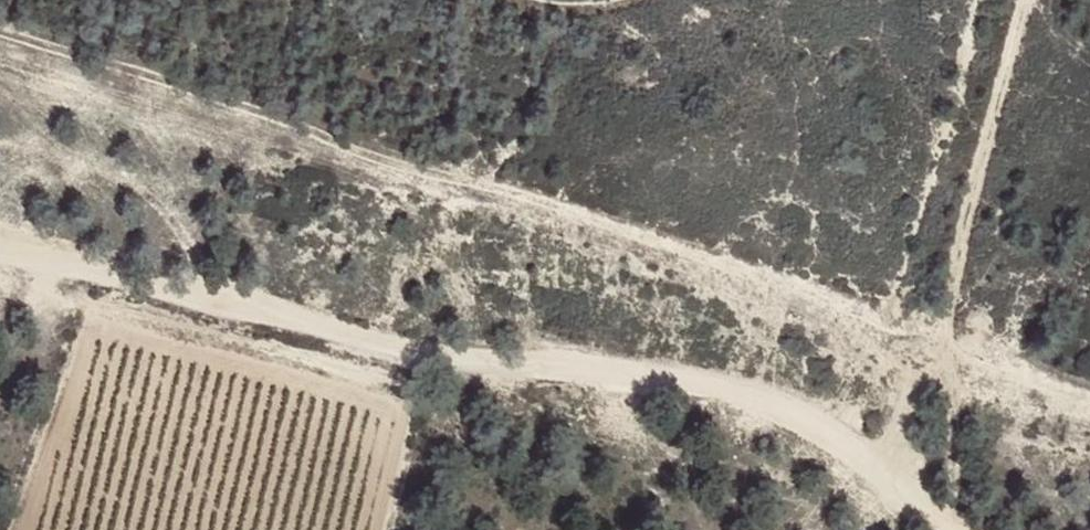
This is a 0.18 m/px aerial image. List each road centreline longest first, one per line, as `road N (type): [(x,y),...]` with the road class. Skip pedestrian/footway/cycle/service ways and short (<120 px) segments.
road 1 (track): [(0,30),(1089,393)]
road 2 (track): [(0,238),(304,326),(770,402),(950,529)]
road 3 (track): [(1023,0),(989,151),(947,285),(952,347)]

